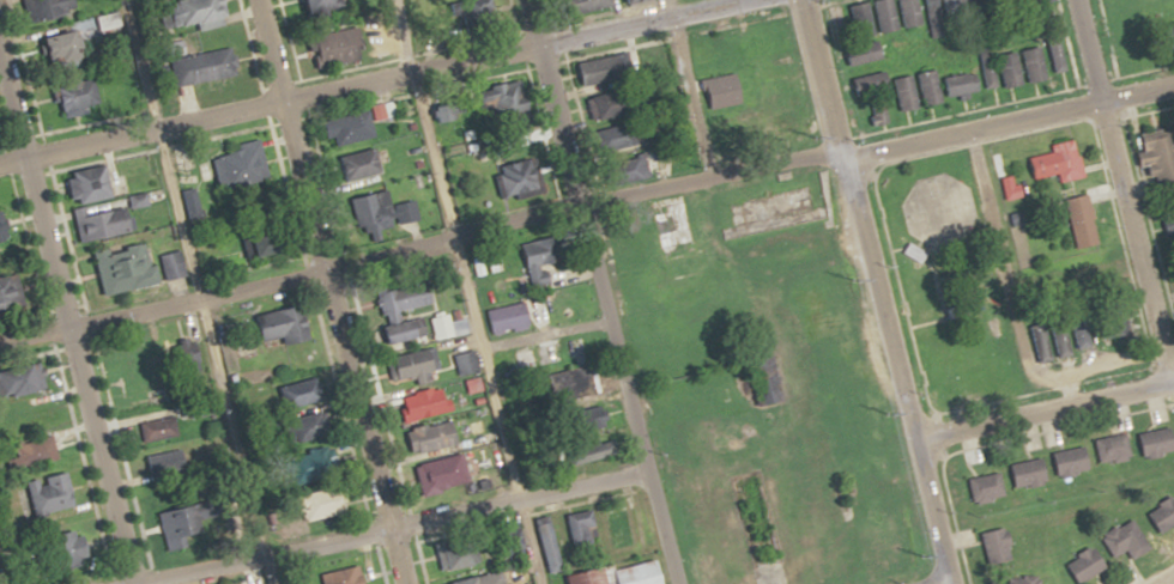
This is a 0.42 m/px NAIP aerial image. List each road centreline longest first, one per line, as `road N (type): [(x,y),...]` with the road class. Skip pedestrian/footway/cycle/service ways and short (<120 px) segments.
road 1 (residential): [(0,342),(839,150)]
road 2 (residential): [(0,166),(750,0)]
road 3 (residential): [(403,583),(252,0)]
road 4 (residential): [(674,583),(530,0)]
road 5 (residential): [(946,583),(802,0)]
road 6 (residential): [(133,583),(0,55)]
road 7 (residential): [(128,583),(646,469)]
road 8 (residential): [(1173,382),(1078,0)]
road 9 (residential): [(841,163),(1173,85)]
road 10 (residential): [(910,442),(1173,382)]
road 11 (residential): [(664,0),(707,181)]
road 12 (residential): [(609,317),(480,346)]

